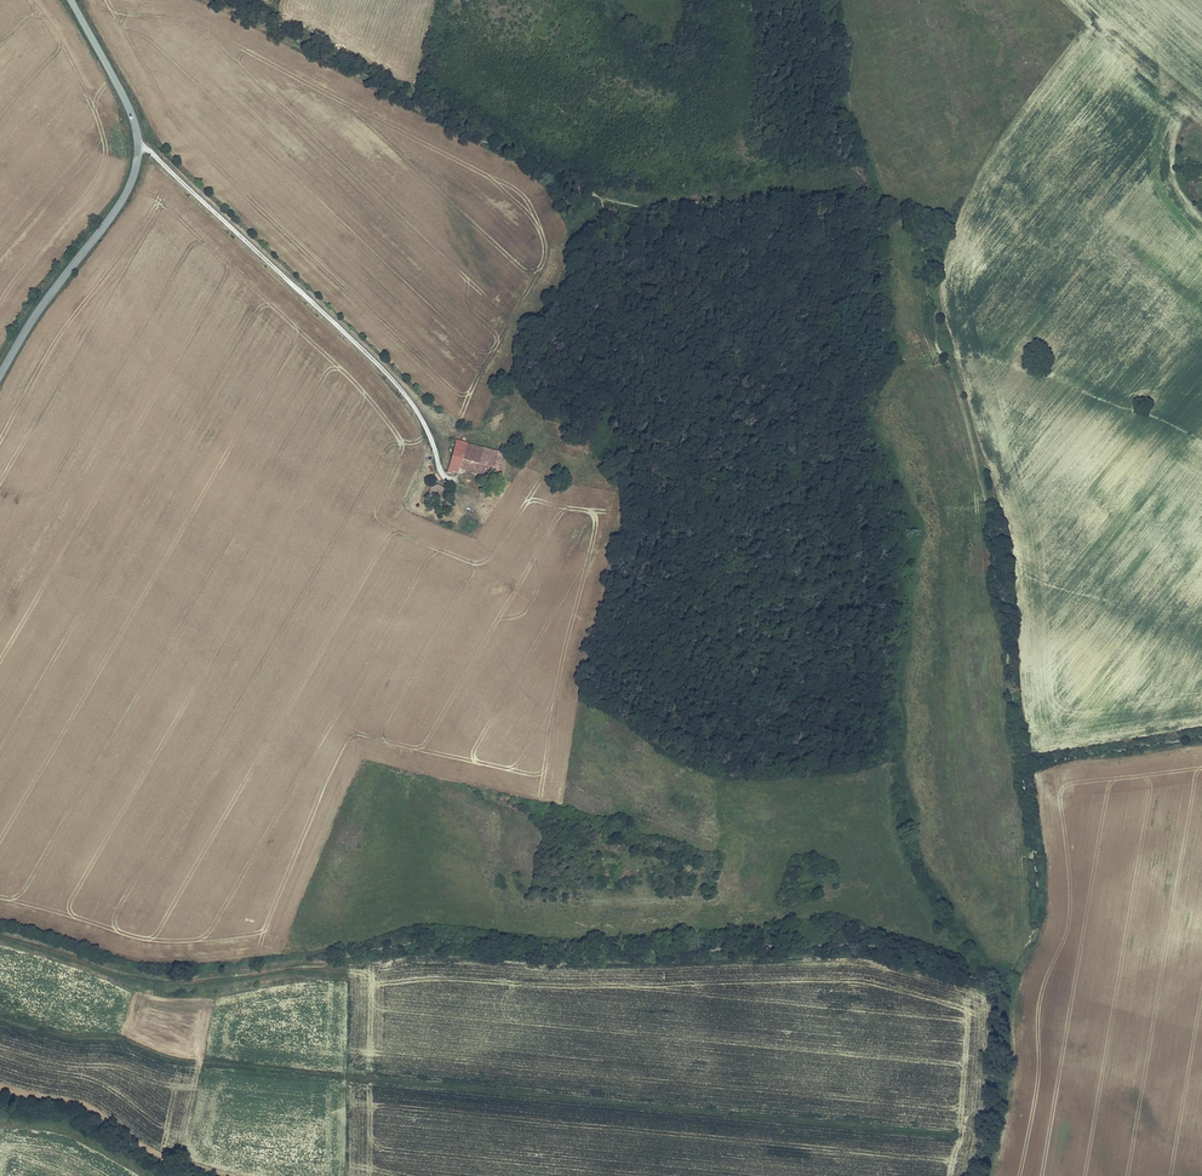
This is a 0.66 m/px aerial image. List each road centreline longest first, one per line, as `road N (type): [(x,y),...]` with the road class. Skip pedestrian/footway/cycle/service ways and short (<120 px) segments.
road 1 (tertiary): [(71,0),(131,110),(136,170),(0,373)]
road 2 (track): [(0,935),(169,982),(312,967)]
road 3 (track): [(436,115),(214,0)]

